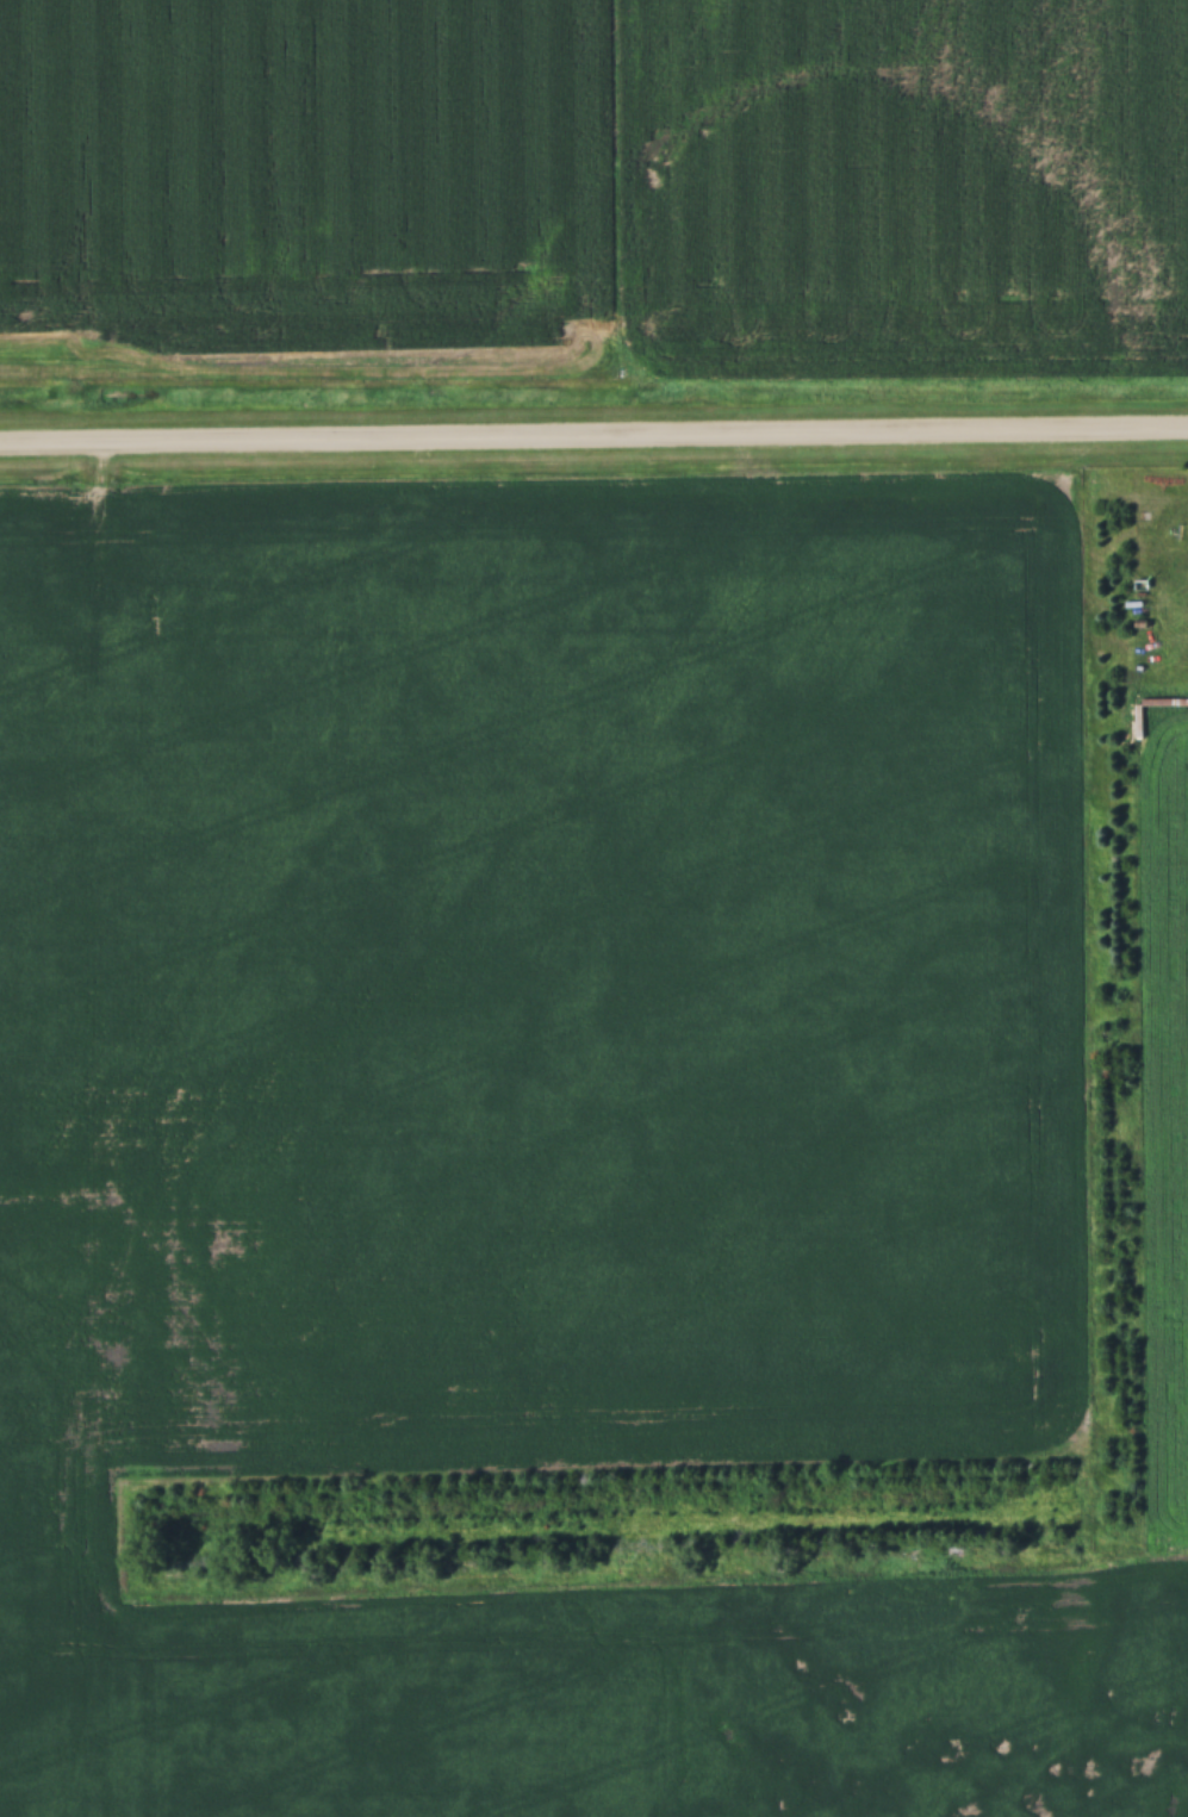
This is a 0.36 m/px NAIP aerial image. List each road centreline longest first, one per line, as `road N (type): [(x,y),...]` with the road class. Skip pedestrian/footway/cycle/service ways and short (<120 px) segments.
road 1 (residential): [(0,443),(1187,428)]

